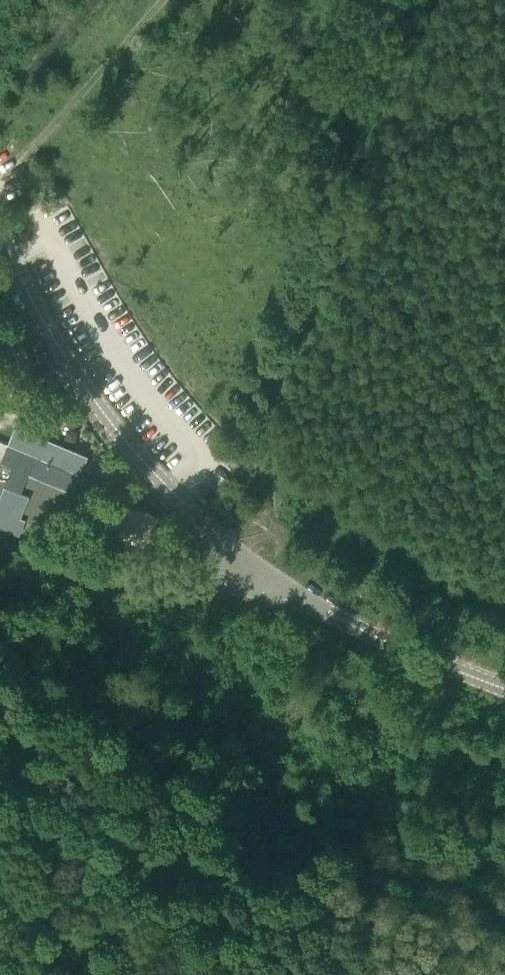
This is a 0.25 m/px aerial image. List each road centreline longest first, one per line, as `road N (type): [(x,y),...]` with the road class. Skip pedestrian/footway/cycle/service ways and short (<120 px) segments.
road 1 (unclassified): [(268,572),(138,456),(46,324),(0,223)]
road 2 (unclassified): [(268,572),(189,583),(0,548)]
road 3 (unclassified): [(504,689),(357,626),(268,572)]
road 4 (track): [(0,181),(166,0)]

